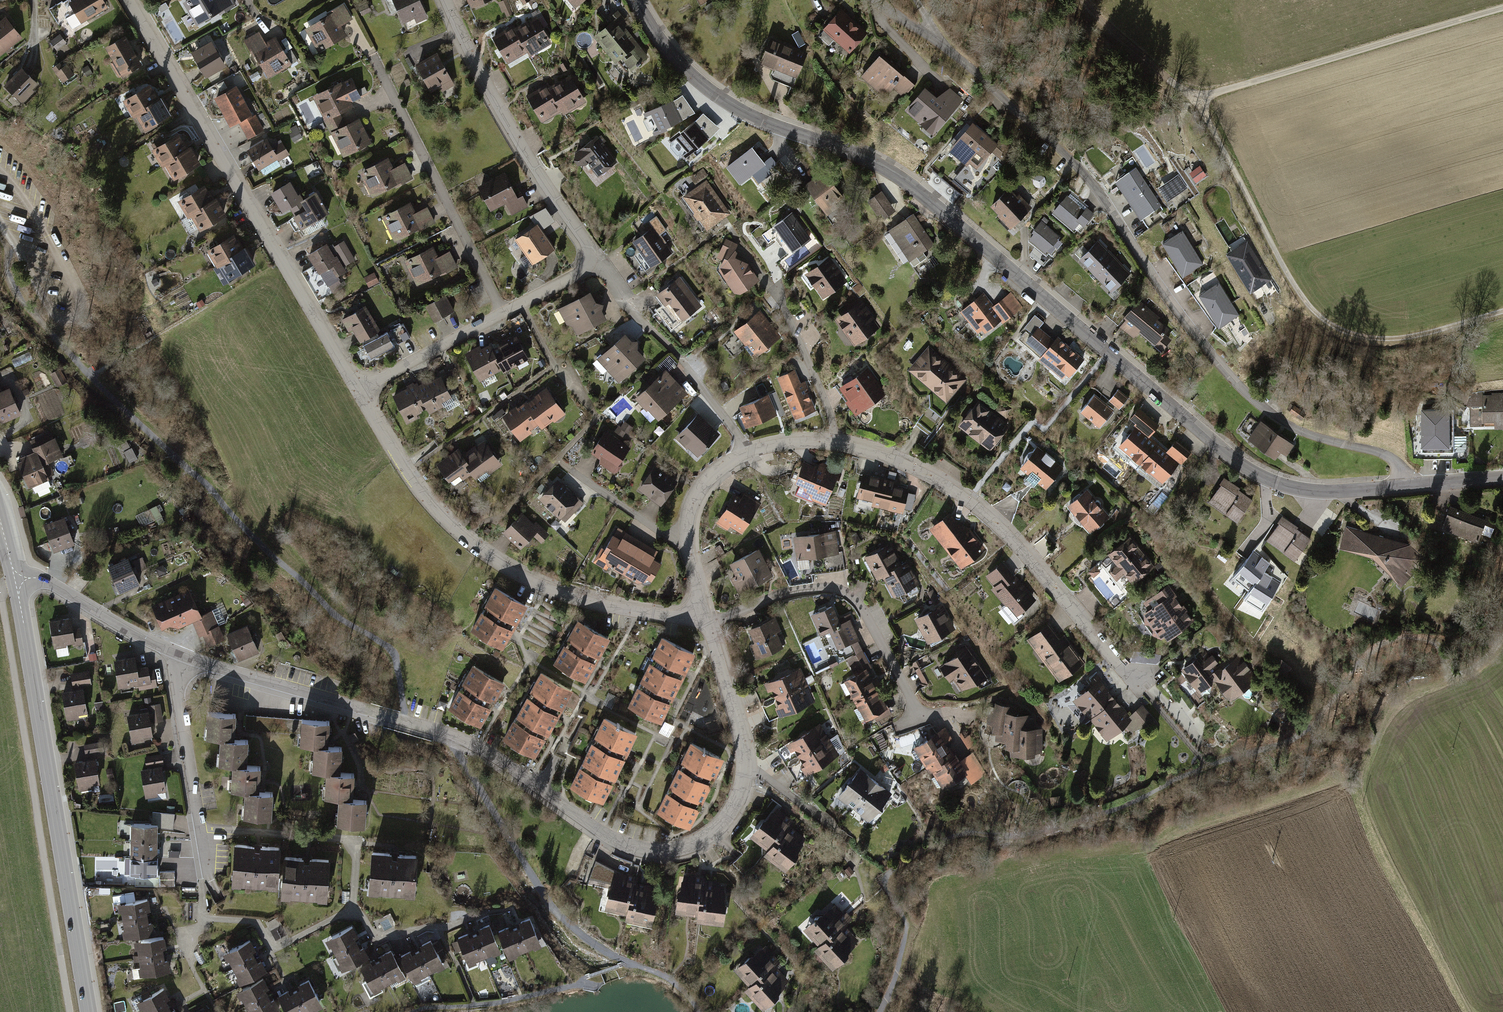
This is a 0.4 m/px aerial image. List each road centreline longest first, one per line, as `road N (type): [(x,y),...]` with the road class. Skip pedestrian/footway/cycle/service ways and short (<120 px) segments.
road 1 (tertiary): [(635,0),(675,59),(705,85),(737,107),(883,167),(925,194),(1238,462),(1303,490),(1405,487)]
road 2 (track): [(1502,636),(1481,665),(1461,672),(1449,668),(1439,646),(1397,636),(1365,656),(1328,710),(1278,742),(1076,822),(1020,835),(961,833),(922,850),(885,876),(906,928),(879,1011)]
road 3 (residential): [(168,653),(461,738),(603,835),(664,852),(718,827),(741,788),(744,749),(703,616)]
road 4 (track): [(1502,313),(1378,340),(1317,316),(1293,286),(1200,99),(1083,0)]
road 5 (residential): [(1405,487),(1403,467),(1378,452),(1286,424),(1246,392),(1201,345),(1109,206),(1009,102)]
road 6 (track): [(403,720),(391,651),(340,618),(253,537),(53,336)]
road 7 (residential): [(747,449),(834,441),(942,482),(1012,540),(1139,686)]
road 8 (residential): [(130,0),(359,391)]
road 9 (residential): [(359,391),(413,482),(510,570),(623,612),(703,616)]
road 10 (tertiary): [(88,1011),(16,580)]
road 11 (track): [(700,1011),(672,981),(607,953),(552,906),(459,747)]
road 12 (track): [(1502,10),(1200,99)]
road 13 (residential): [(443,0),(521,148),(595,264)]
road 14 (residential): [(703,616),(716,621),(803,589),(847,593),(917,712)]
road 15 (residential): [(503,312),(373,56)]
road 16 (residential): [(168,653),(204,864),(206,919)]
road 17 (residential): [(16,580),(55,584),(168,653)]
road 18 (residential): [(875,0),(1009,102)]
road 19 (residential): [(503,312),(359,391)]
road 20 (residential): [(686,543),(570,469)]

